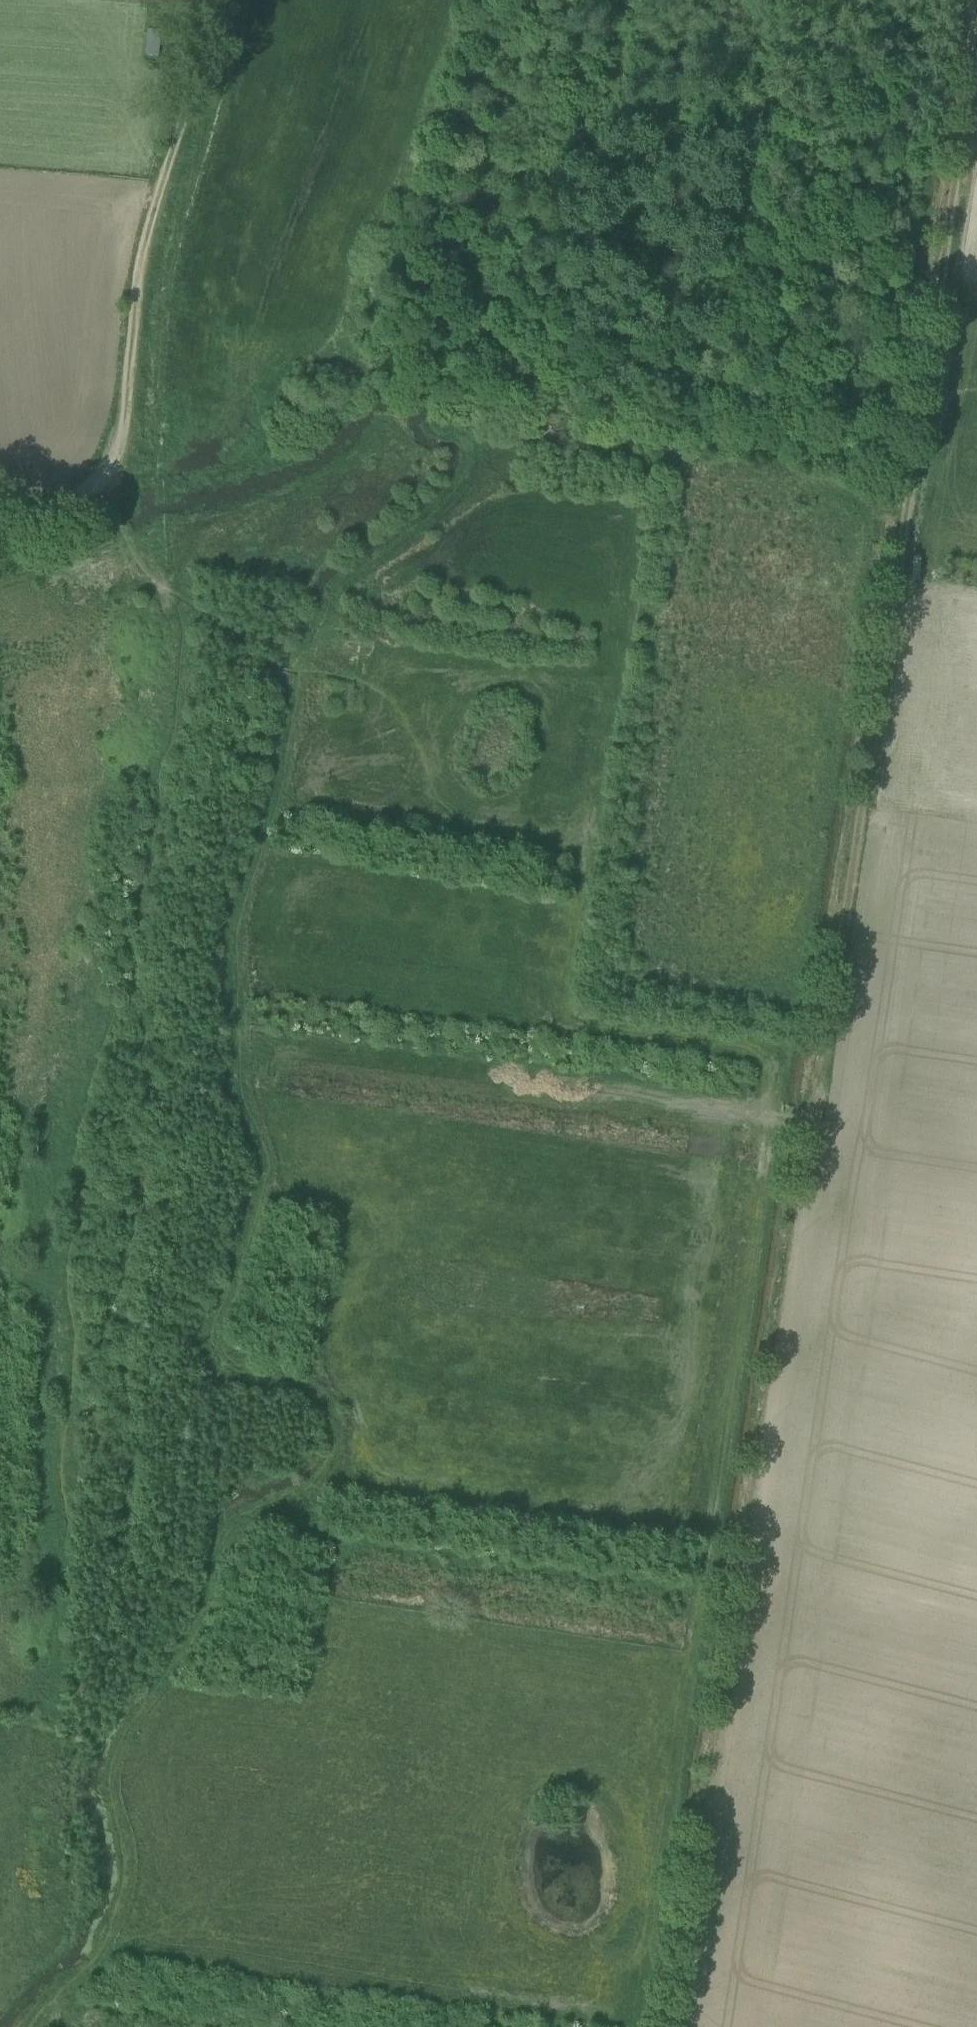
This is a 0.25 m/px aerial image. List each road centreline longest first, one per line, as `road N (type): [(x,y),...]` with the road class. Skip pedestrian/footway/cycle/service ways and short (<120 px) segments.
road 1 (track): [(809,1111),(976,25)]
road 2 (track): [(98,487),(118,460),(141,202),(205,0)]

